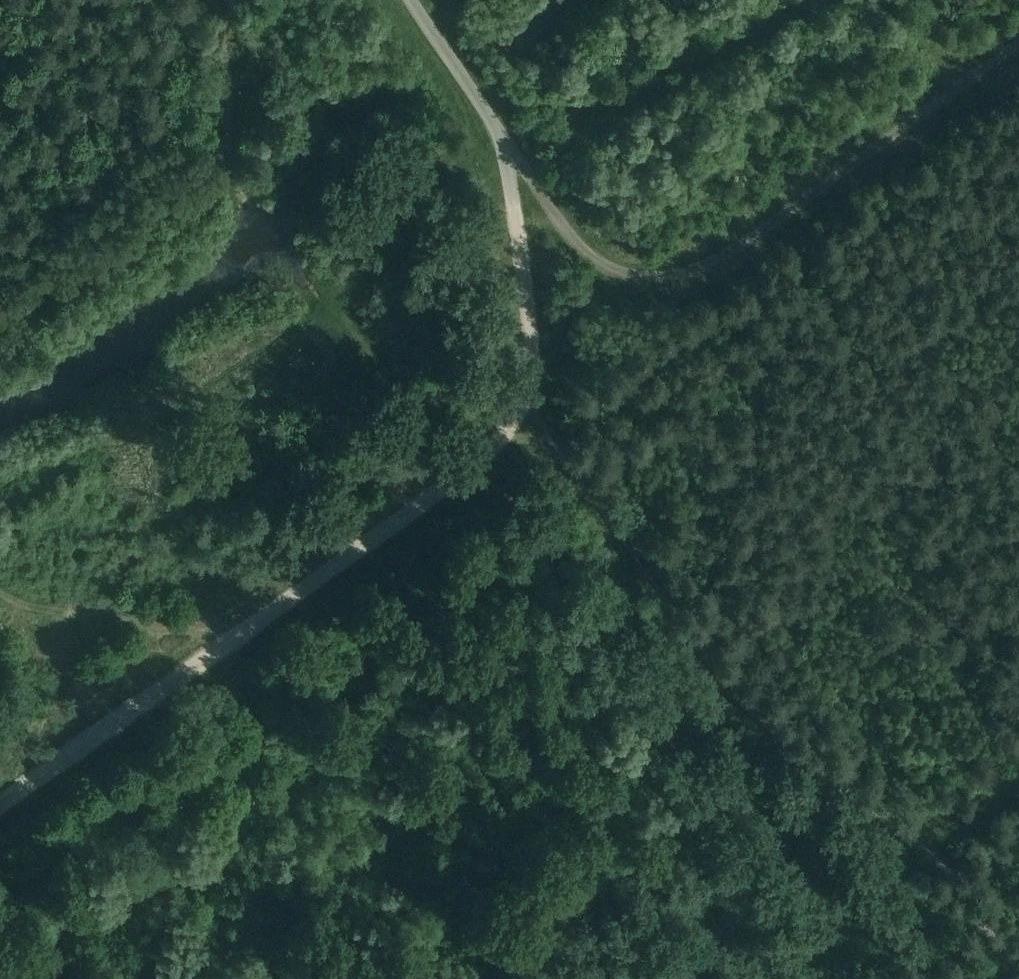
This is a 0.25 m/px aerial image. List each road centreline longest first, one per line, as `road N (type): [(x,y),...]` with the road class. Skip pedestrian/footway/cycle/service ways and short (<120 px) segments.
road 1 (track): [(0,805),(490,453),(532,382),(506,138),(581,250),(620,272),(657,276),(714,263),(1018,45)]
road 2 (track): [(1018,780),(948,828),(906,832),(863,806),(727,685),(652,602),(540,429),(517,417)]
road 3 (unclassified): [(506,138),(412,0)]

